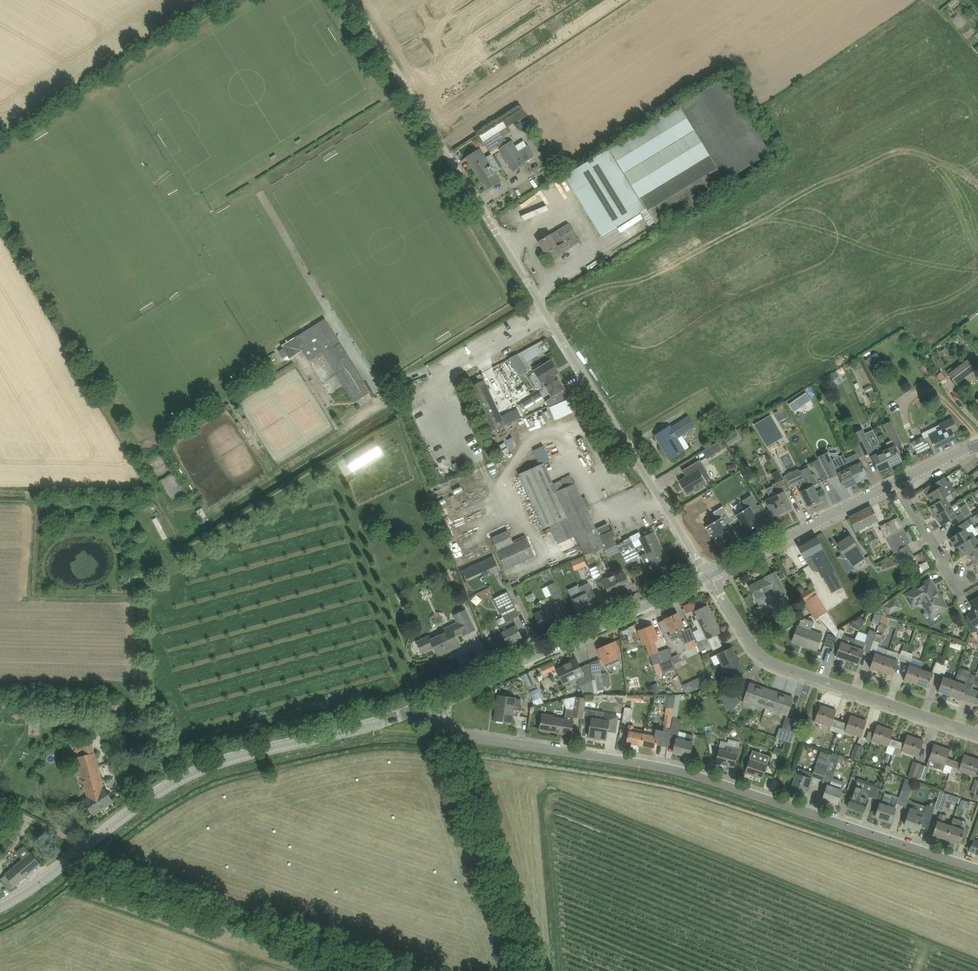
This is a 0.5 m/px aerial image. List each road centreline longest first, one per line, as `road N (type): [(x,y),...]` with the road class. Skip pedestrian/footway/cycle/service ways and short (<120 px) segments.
road 1 (unclassified): [(346,0),(708,576)]
road 2 (residential): [(977,866),(691,773),(453,734),(437,701)]
road 3 (tertiary): [(0,906),(191,773),(437,701)]
road 4 (track): [(79,851),(408,970)]
road 5 (residential): [(977,735),(761,657),(708,576)]
road 6 (tertiary): [(437,701),(708,576)]
road 7 (tertiary): [(708,576),(896,484)]
road 8 (residential): [(977,583),(961,593),(896,484)]

